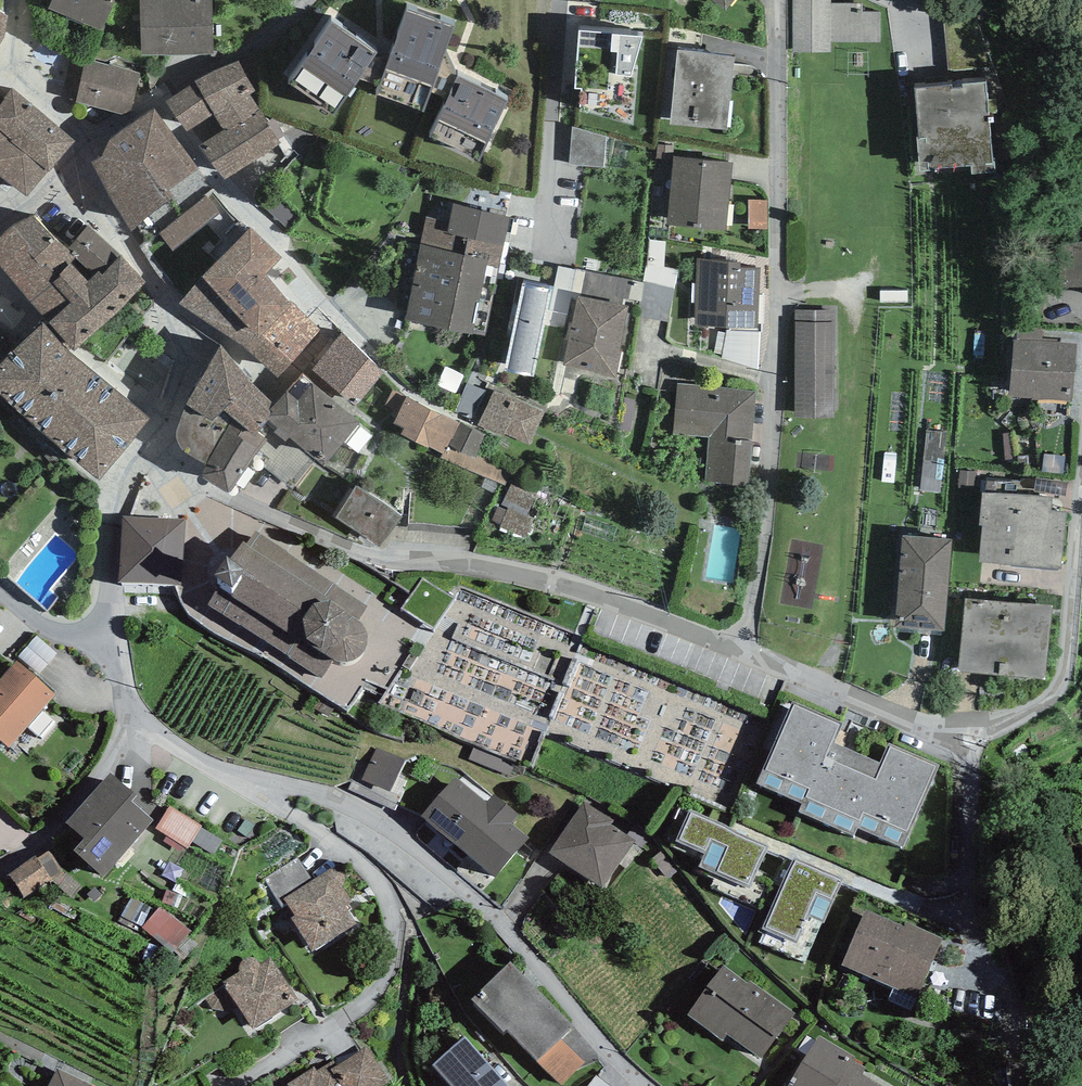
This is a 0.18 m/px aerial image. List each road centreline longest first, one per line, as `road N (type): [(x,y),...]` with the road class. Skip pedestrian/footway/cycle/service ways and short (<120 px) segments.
road 1 (residential): [(744,646),(768,509),(778,0)]
road 2 (residential): [(149,448),(213,490),(351,551),(540,577),(744,646)]
road 3 (residential): [(744,646),(914,722),(967,731),(1024,714),(1047,699),(1065,670),(1081,489)]
road 4 (residential): [(228,776),(335,799),(387,825),(482,905),(645,1085)]
road 5 (residential): [(228,776),(368,873),(398,919),(384,970),(354,1010),(248,1085)]
road 6 (residential): [(73,158),(163,302),(170,376),(149,448)]
road 7 (residential): [(306,0),(255,44),(127,117),(85,125)]
road 8 (residential): [(149,448),(114,504),(101,637)]
road 9 (residential): [(133,726),(66,819),(0,871)]
road 10 (residential): [(85,125),(12,64),(13,0)]

